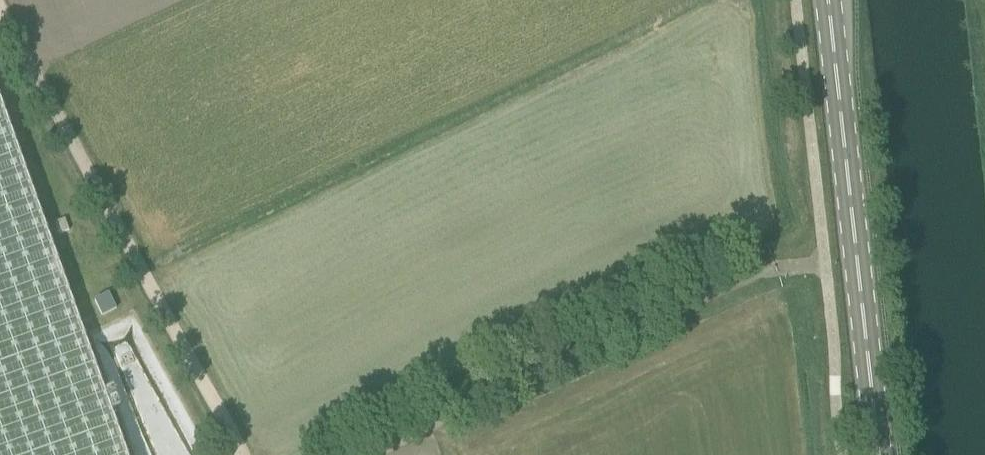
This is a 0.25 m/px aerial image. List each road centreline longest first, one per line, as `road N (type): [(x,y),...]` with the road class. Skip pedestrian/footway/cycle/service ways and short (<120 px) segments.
road 1 (track): [(240,454),(0,10)]
road 2 (unclassified): [(377,454),(695,302),(776,268),(825,264)]
road 3 (primary): [(874,454),(829,0)]

